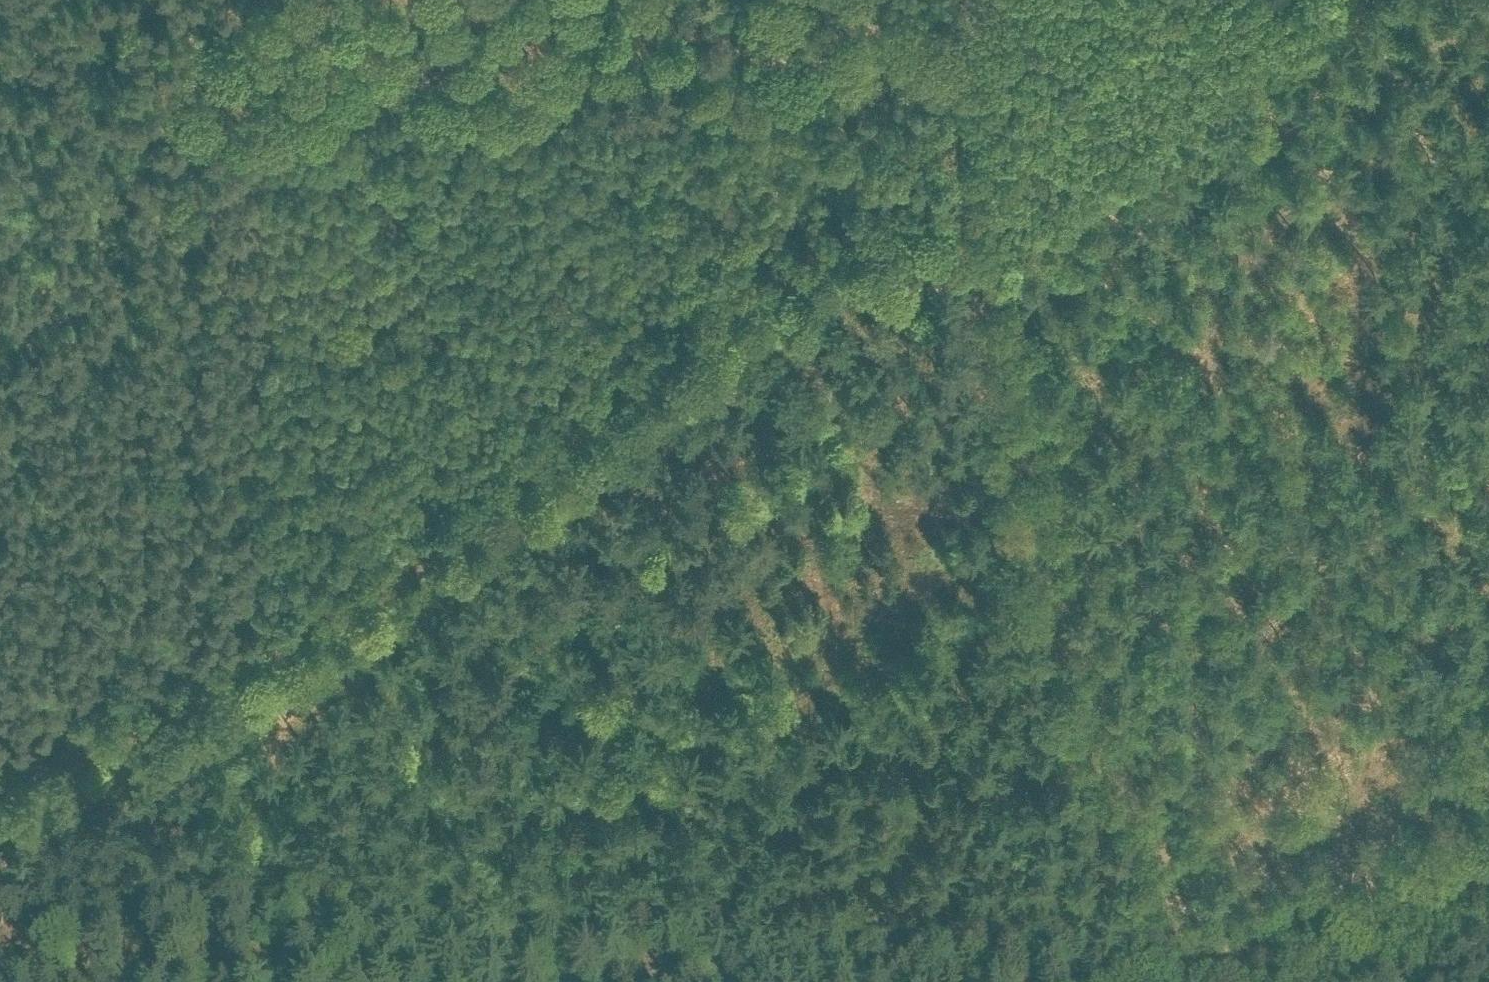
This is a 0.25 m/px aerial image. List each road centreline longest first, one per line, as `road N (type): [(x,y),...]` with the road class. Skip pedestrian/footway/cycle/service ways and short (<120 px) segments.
road 1 (track): [(968,173),(746,289),(559,450),(366,588),(139,715),(0,773)]
road 2 (track): [(1213,981),(1076,660),(997,410),(977,268)]
road 3 (track): [(1376,0),(1068,236),(977,268)]
road 4 (track): [(1488,841),(1224,981)]
road 5 (track): [(968,173),(977,0)]

